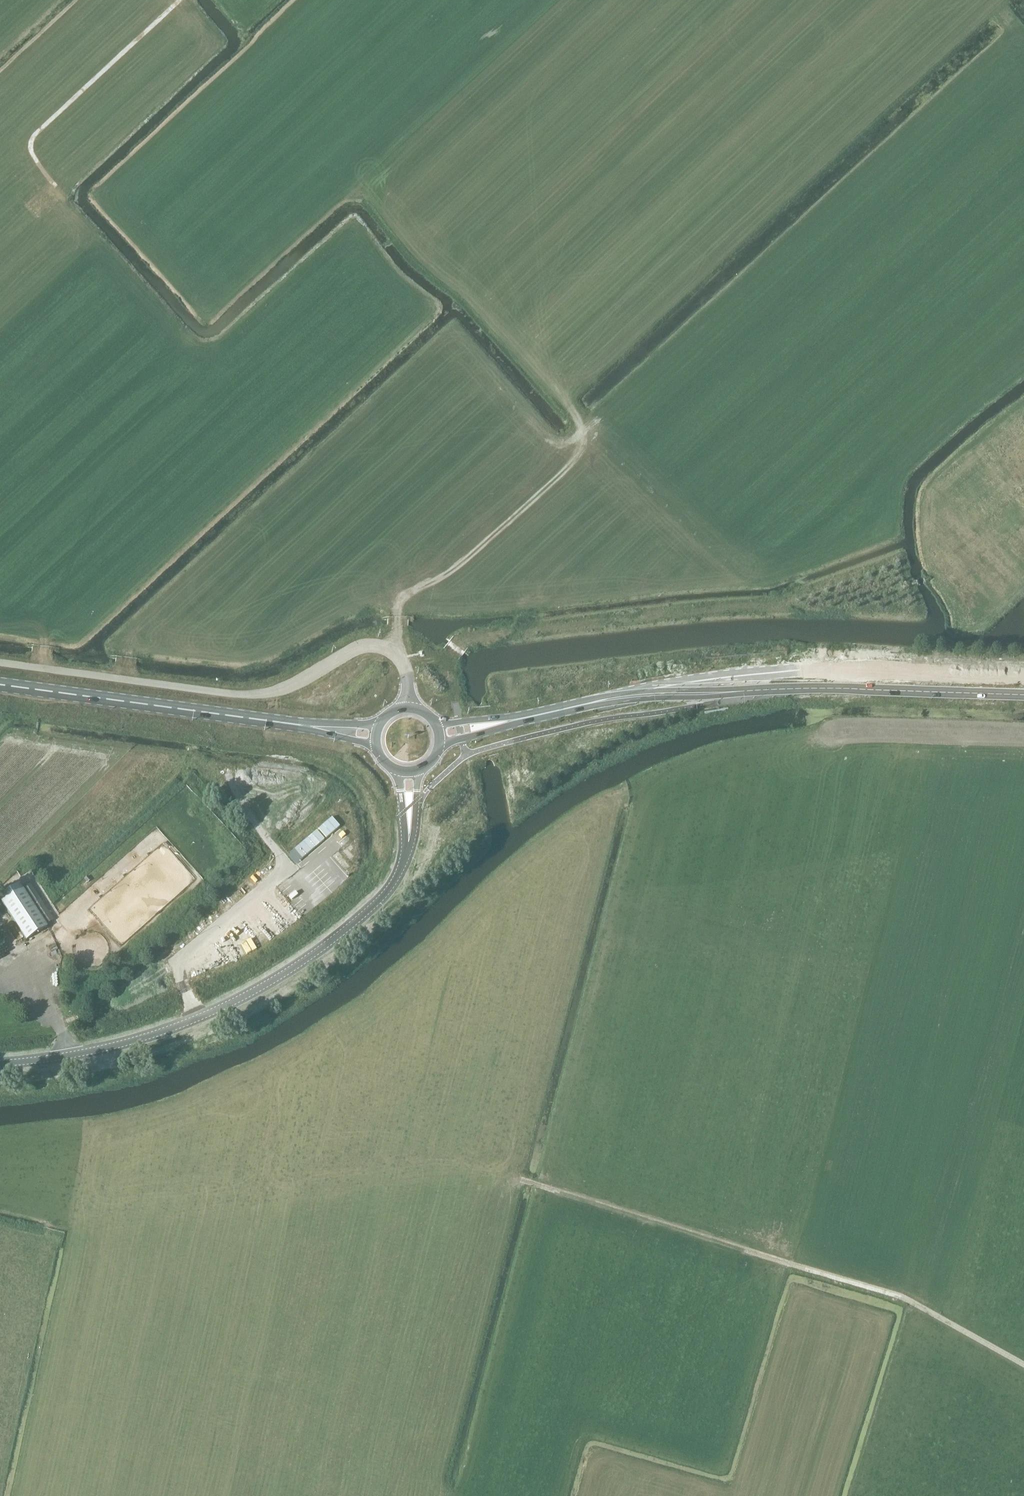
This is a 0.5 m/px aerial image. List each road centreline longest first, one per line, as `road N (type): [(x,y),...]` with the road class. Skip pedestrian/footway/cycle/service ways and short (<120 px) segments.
road 1 (track): [(1023,1365),(893,1295),(524,1183)]
road 2 (primary): [(1023,676),(778,672),(626,693),(502,722)]
road 3 (tertiary): [(0,1065),(145,1038),(275,980),(386,895),(402,872),(409,813)]
road 4 (track): [(207,356),(64,202),(31,144),(182,0)]
road 5 (unclassified): [(409,706),(403,666),(372,644),(250,696),(0,663)]
road 6 (primary): [(306,726),(0,685)]

